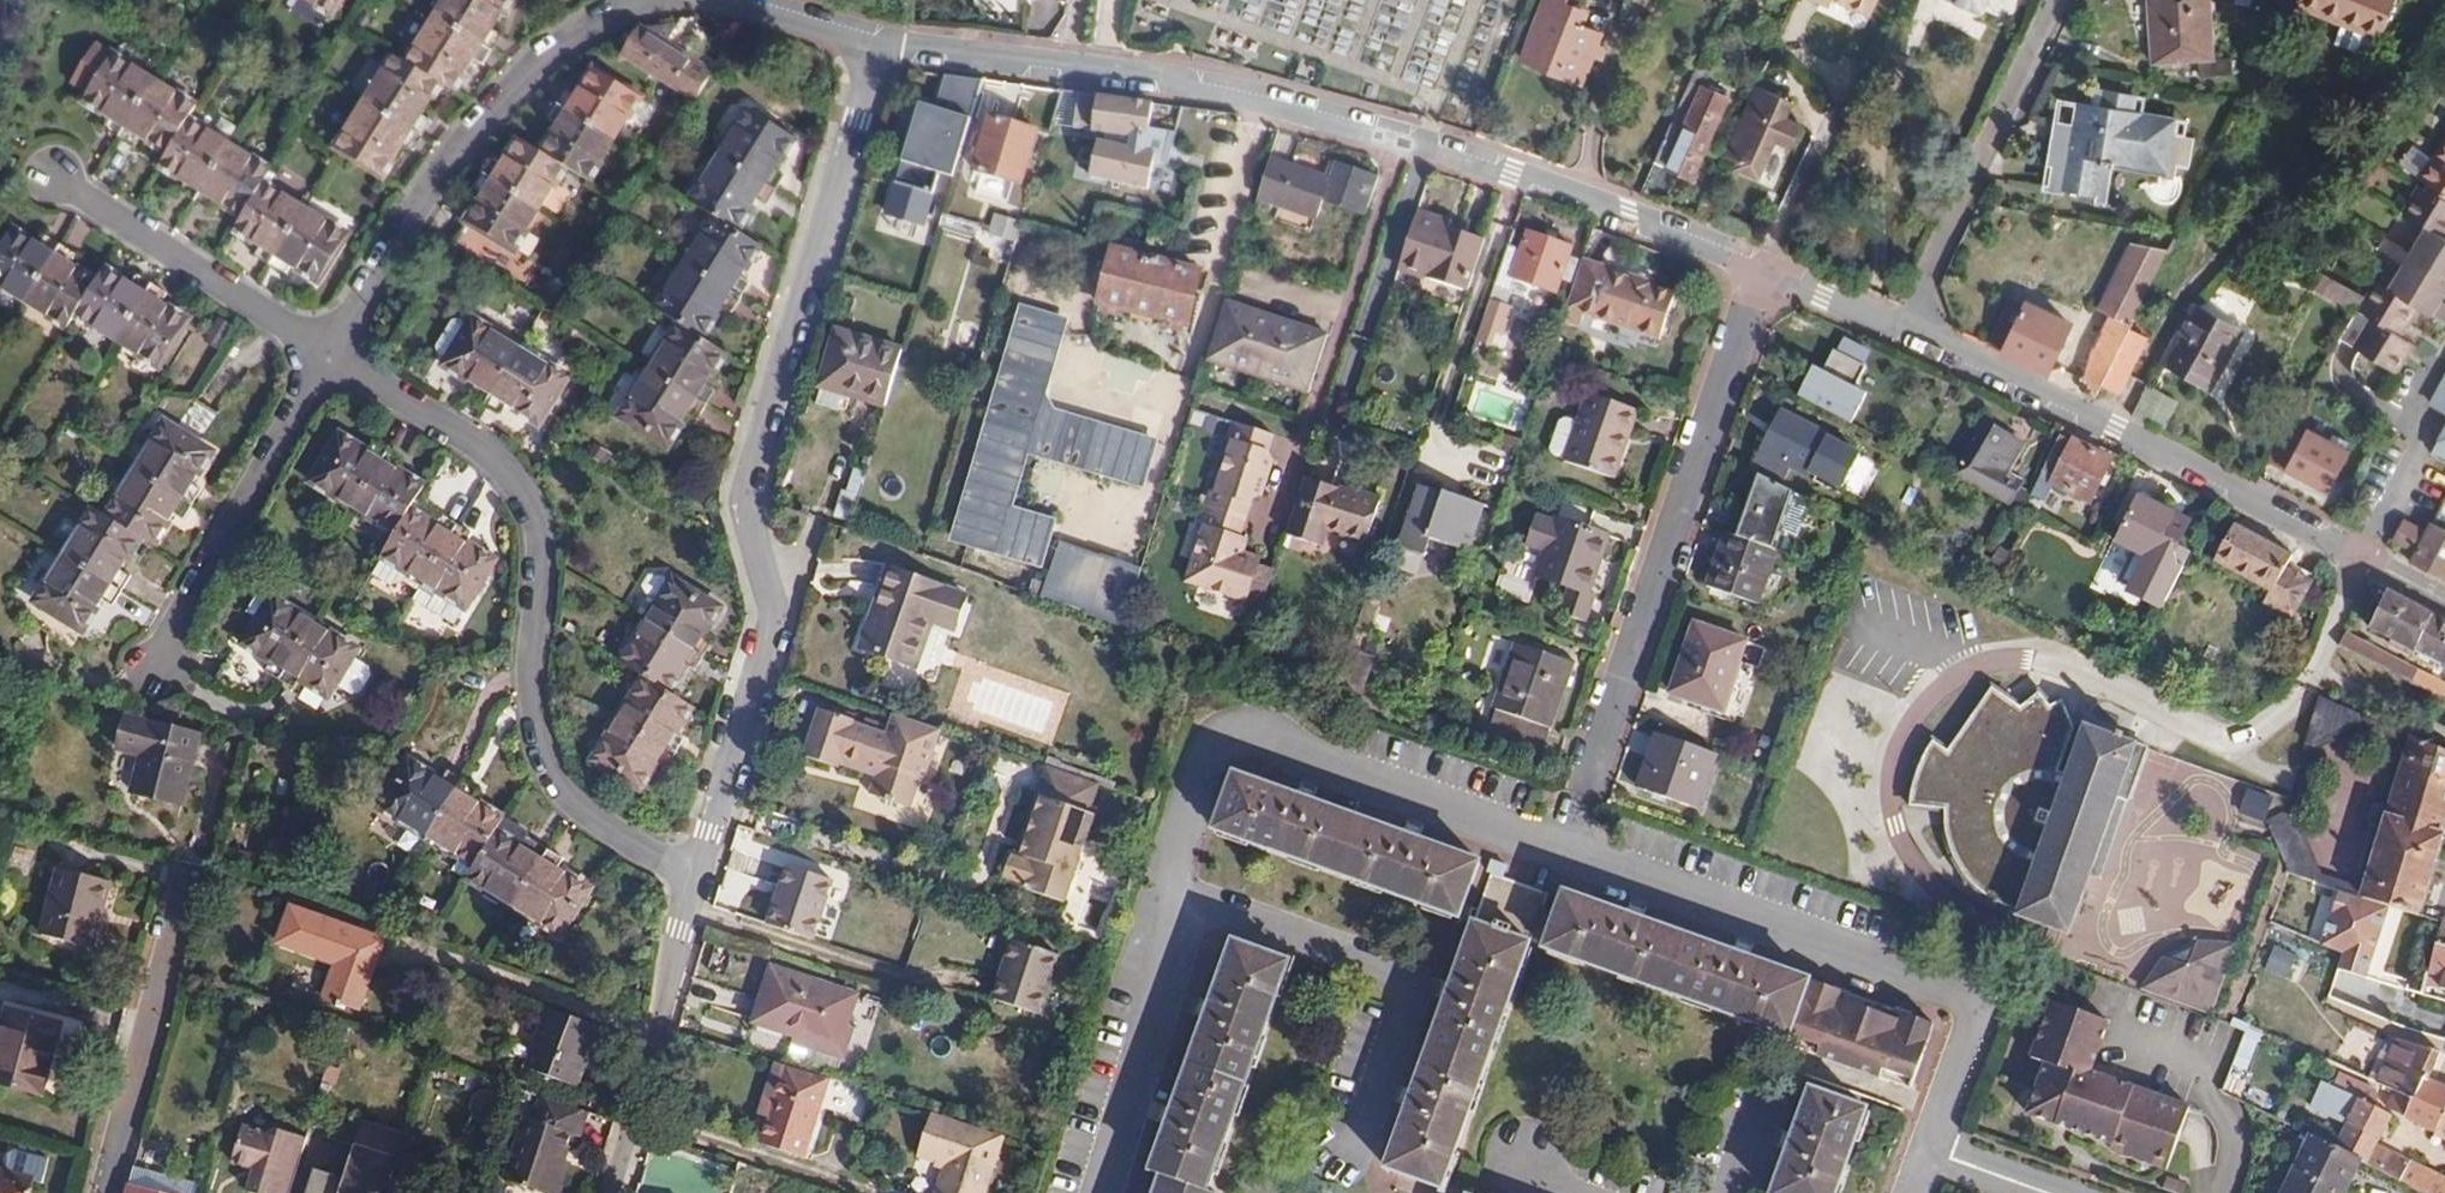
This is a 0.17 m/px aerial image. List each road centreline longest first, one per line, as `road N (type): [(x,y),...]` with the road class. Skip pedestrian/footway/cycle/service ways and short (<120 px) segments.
road 1 (residential): [(1762,269),(1519,176),(1265,99),(1180,80),(878,48)]
road 2 (residential): [(878,48),(742,500),(775,614),(696,872)]
road 3 (residential): [(696,872),(622,840),(574,804),(543,755),(530,692),(539,552),(531,508),(486,453),(324,354)]
road 4 (residential): [(1586,784),(1762,269)]
road 5 (residential): [(2359,560),(2115,429),(1902,328)]
road 6 (residential): [(324,354),(515,78),(643,0)]
road 7 (residential): [(1902,328),(2056,0)]
road 8 (residential): [(324,354),(158,665)]
road 9 (residential): [(608,1192),(658,1035),(696,872)]
road 10 (residential): [(53,181),(324,354)]
road 11 (residential): [(188,883),(106,1192)]
road 12 (residential): [(2421,415),(2409,474),(2359,560)]
road 13 (residential): [(1902,328),(1762,269)]
road 14 (residential): [(878,48),(739,0)]

